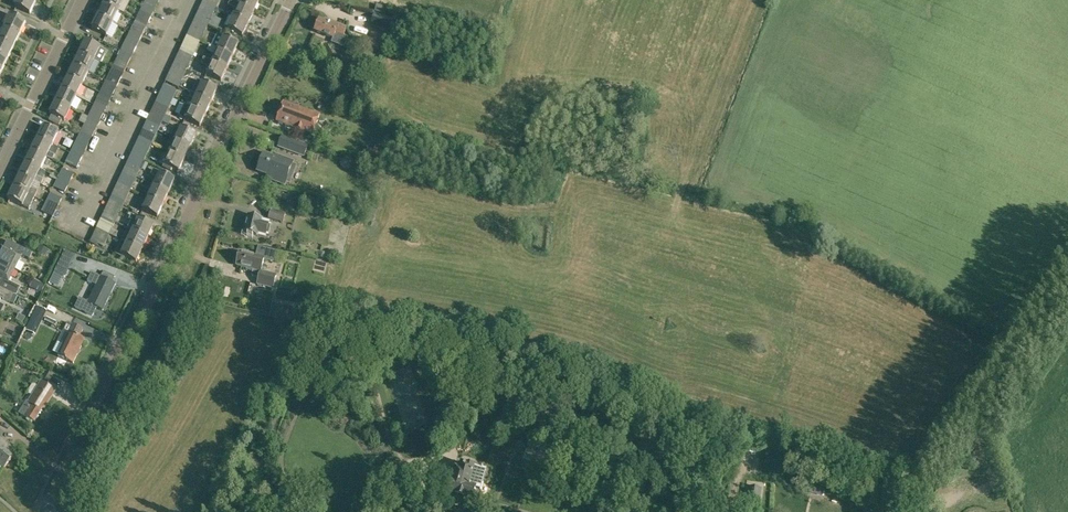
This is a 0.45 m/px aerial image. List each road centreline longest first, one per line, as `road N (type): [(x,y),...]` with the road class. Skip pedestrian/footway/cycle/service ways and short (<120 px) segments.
road 1 (tertiary): [(45,511),(291,0)]
road 2 (residential): [(82,0),(0,165)]

